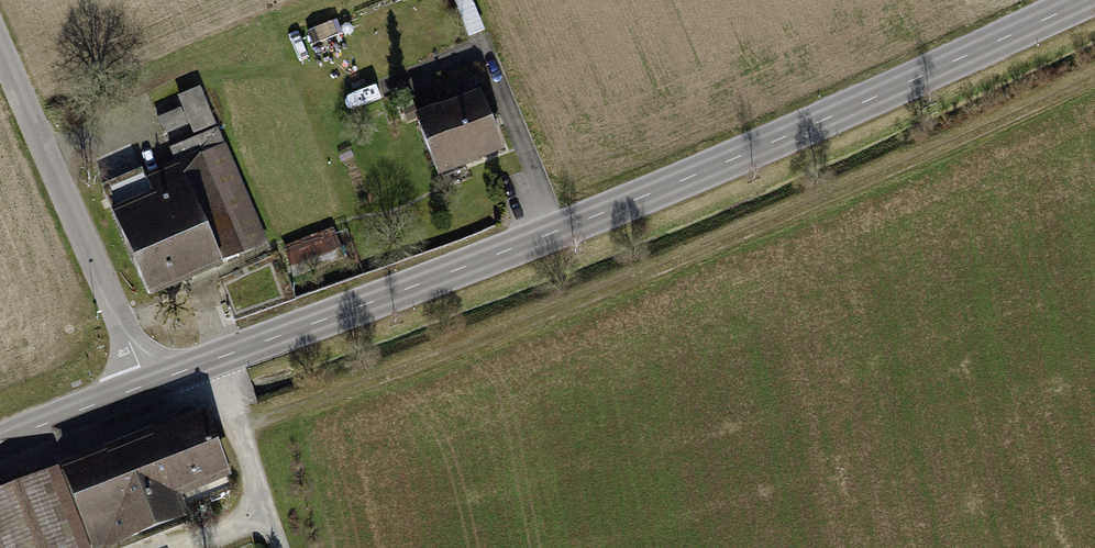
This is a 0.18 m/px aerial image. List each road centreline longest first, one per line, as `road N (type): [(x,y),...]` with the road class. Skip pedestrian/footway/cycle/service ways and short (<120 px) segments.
road 1 (secondary): [(151,383),(504,255),(893,92),(1090,0)]
road 2 (track): [(1094,80),(579,301),(238,429)]
road 3 (residential): [(0,40),(151,383)]
road 4 (secondary): [(0,444),(151,383)]
road 5 (track): [(238,429),(282,547)]

